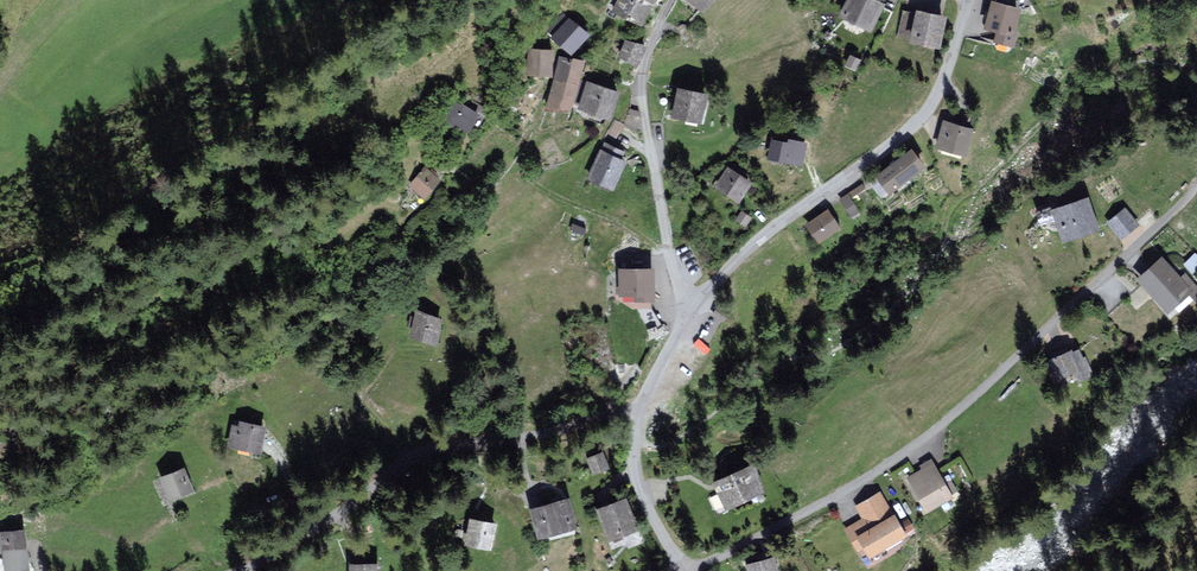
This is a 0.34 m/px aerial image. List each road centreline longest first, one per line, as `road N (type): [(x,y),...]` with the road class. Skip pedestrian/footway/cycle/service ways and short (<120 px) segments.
road 1 (residential): [(1196,193),(943,428),(870,480),(690,570)]
road 2 (residential): [(239,570),(427,455),(585,434),(646,403)]
road 3 (residential): [(687,323),(753,245),(916,127),(942,96),(980,0)]
road 4 (residential): [(671,0),(645,64),(644,95),(687,323)]
road 5 (residential): [(688,570),(655,518),(641,475),(646,403)]

